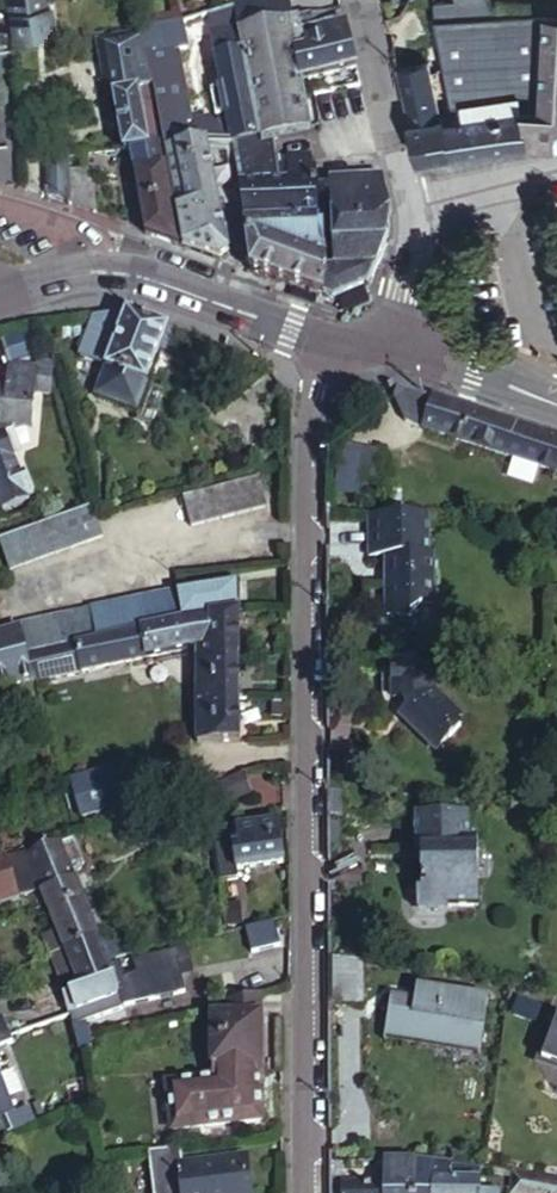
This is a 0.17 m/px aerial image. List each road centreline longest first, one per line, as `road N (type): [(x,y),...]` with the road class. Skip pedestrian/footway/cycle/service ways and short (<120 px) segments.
road 1 (residential): [(328,344),(314,393),(309,1192)]
road 2 (tertiary): [(0,299),(64,277),(123,274),(328,344)]
road 3 (unclassified): [(410,206),(359,0)]
road 4 (tertiary): [(388,344),(556,404)]
road 5 (unclassified): [(556,170),(410,206)]
road 6 (unclassified): [(388,344),(412,230),(410,206)]

